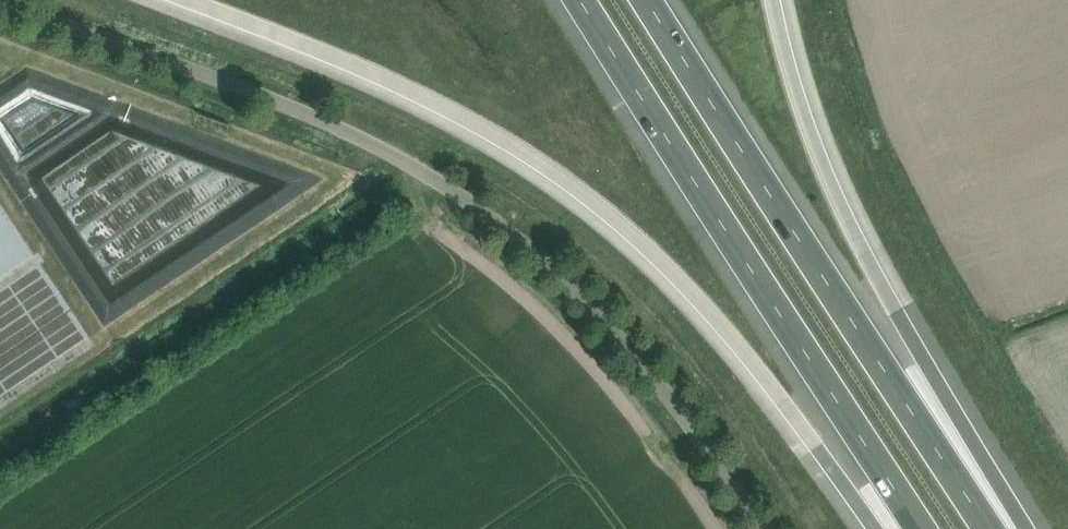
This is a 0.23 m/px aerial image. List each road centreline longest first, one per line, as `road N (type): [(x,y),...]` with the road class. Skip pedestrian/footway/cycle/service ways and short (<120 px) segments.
road 1 (unclassified): [(763,528),(638,359),(570,285),(481,210),(339,127),(0,0)]
road 2 (motorway): [(174,0),(314,53),(471,128),(579,195),(674,280),(741,357),(868,528)]
road 3 (motorway): [(986,528),(647,0)]
road 4 (motorway): [(589,0),(926,528)]
road 5 (motorway): [(1028,528),(856,220),(811,123),(778,0)]

